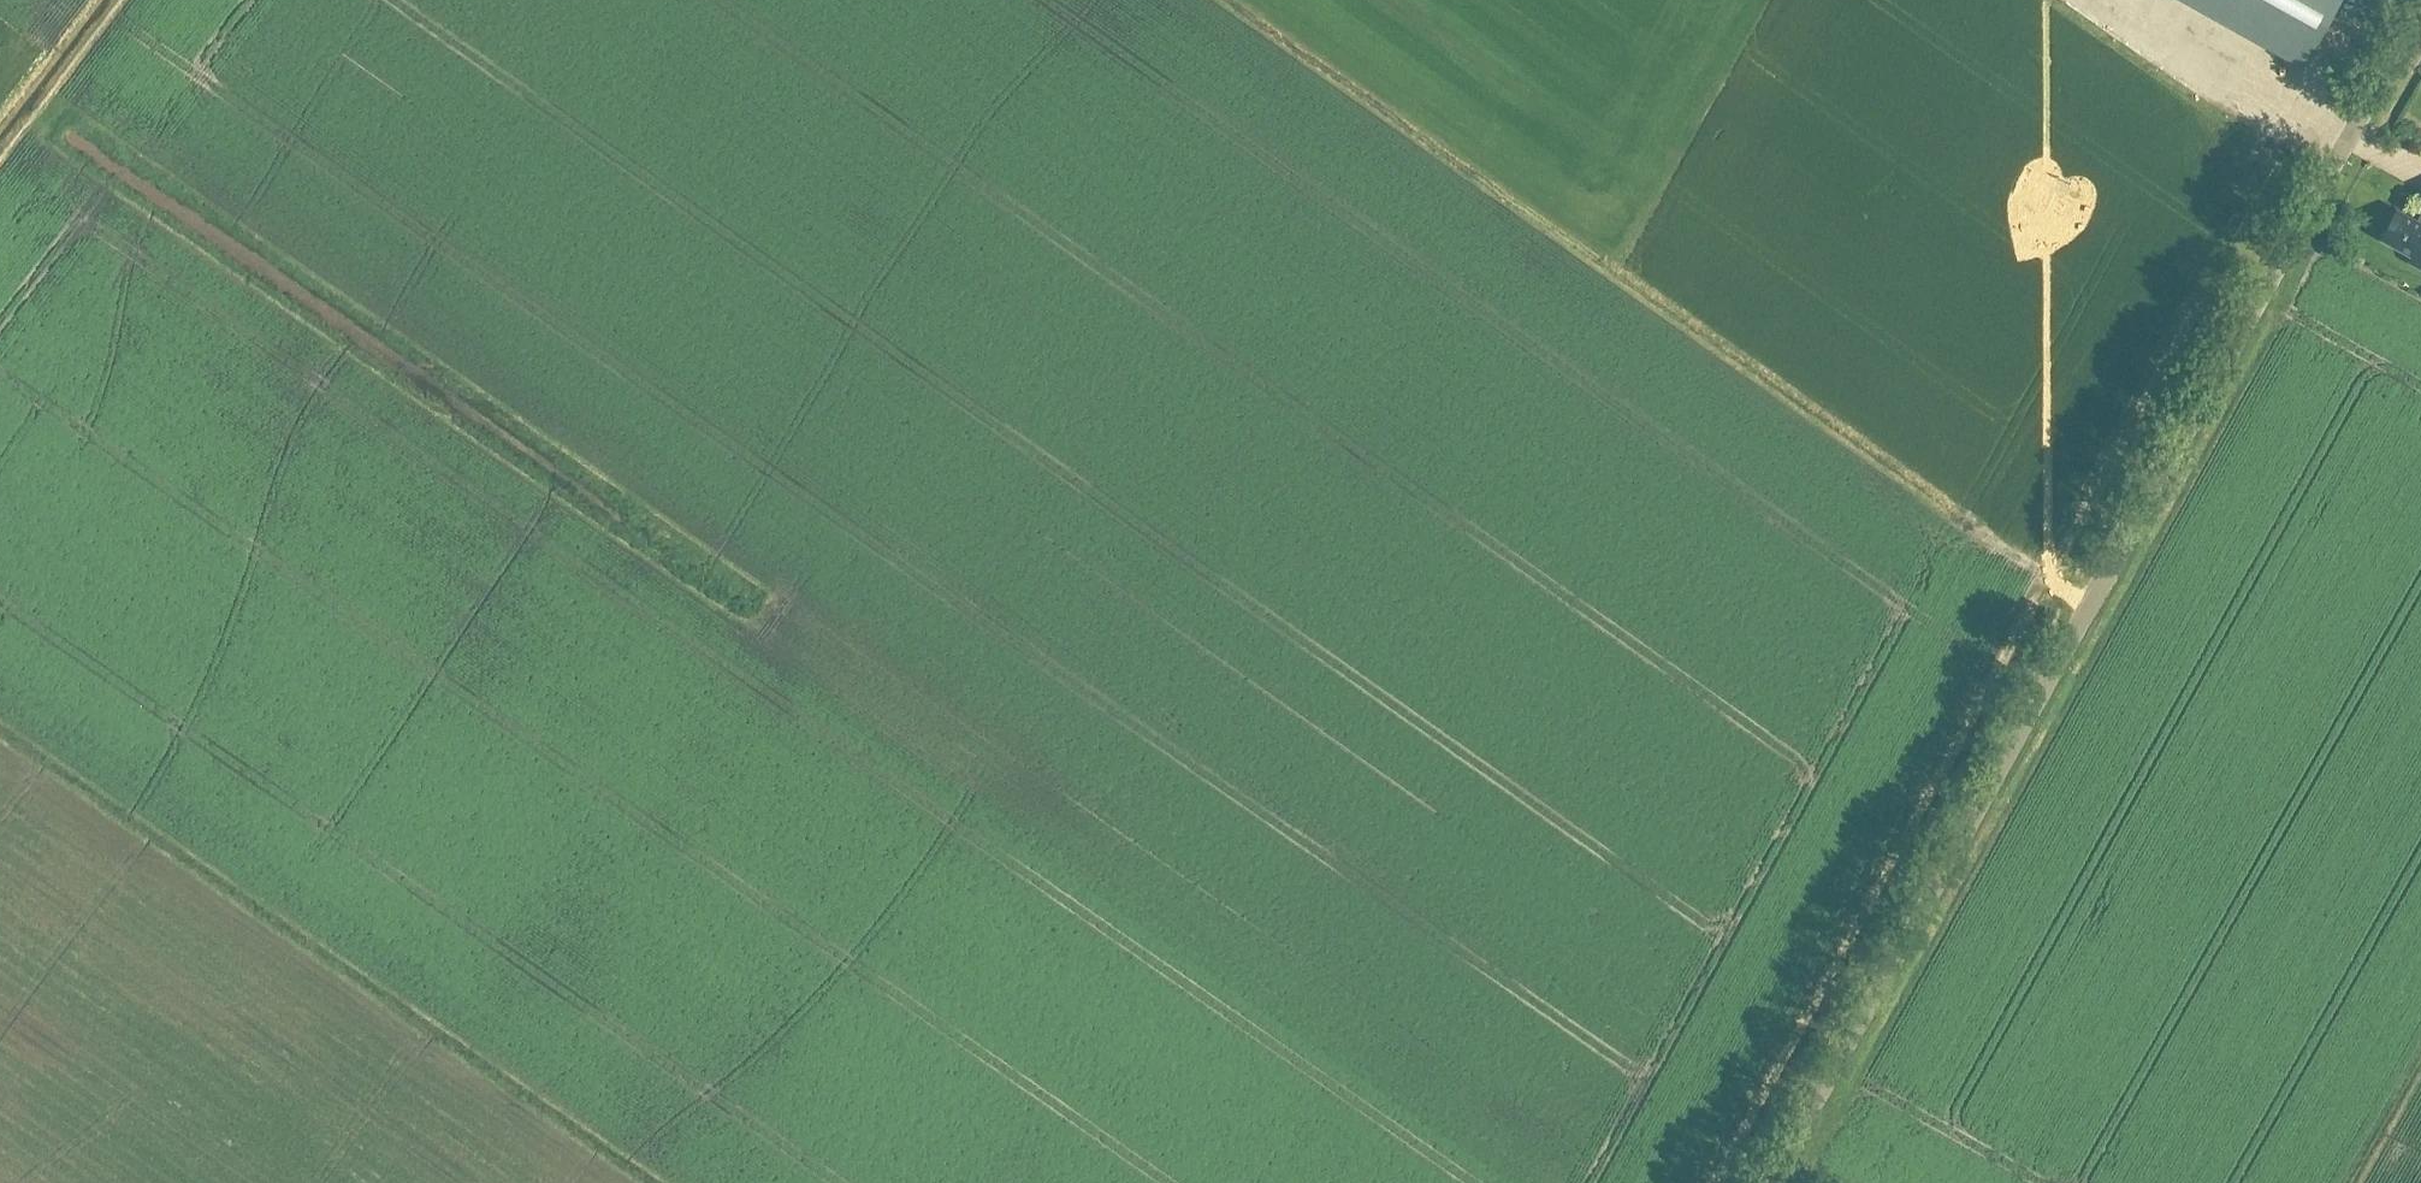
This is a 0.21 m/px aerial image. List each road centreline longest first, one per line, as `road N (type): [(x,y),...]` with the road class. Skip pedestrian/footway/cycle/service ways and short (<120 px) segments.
road 1 (unclassified): [(1771,1182),(2420,14)]

